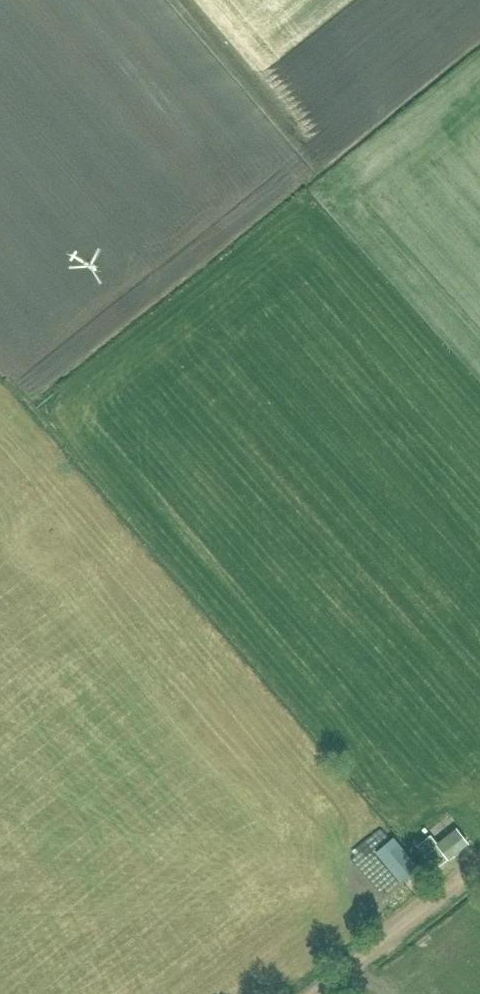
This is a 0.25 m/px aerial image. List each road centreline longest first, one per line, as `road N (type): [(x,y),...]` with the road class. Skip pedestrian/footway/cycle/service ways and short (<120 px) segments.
road 1 (track): [(479,860),(311,993)]

